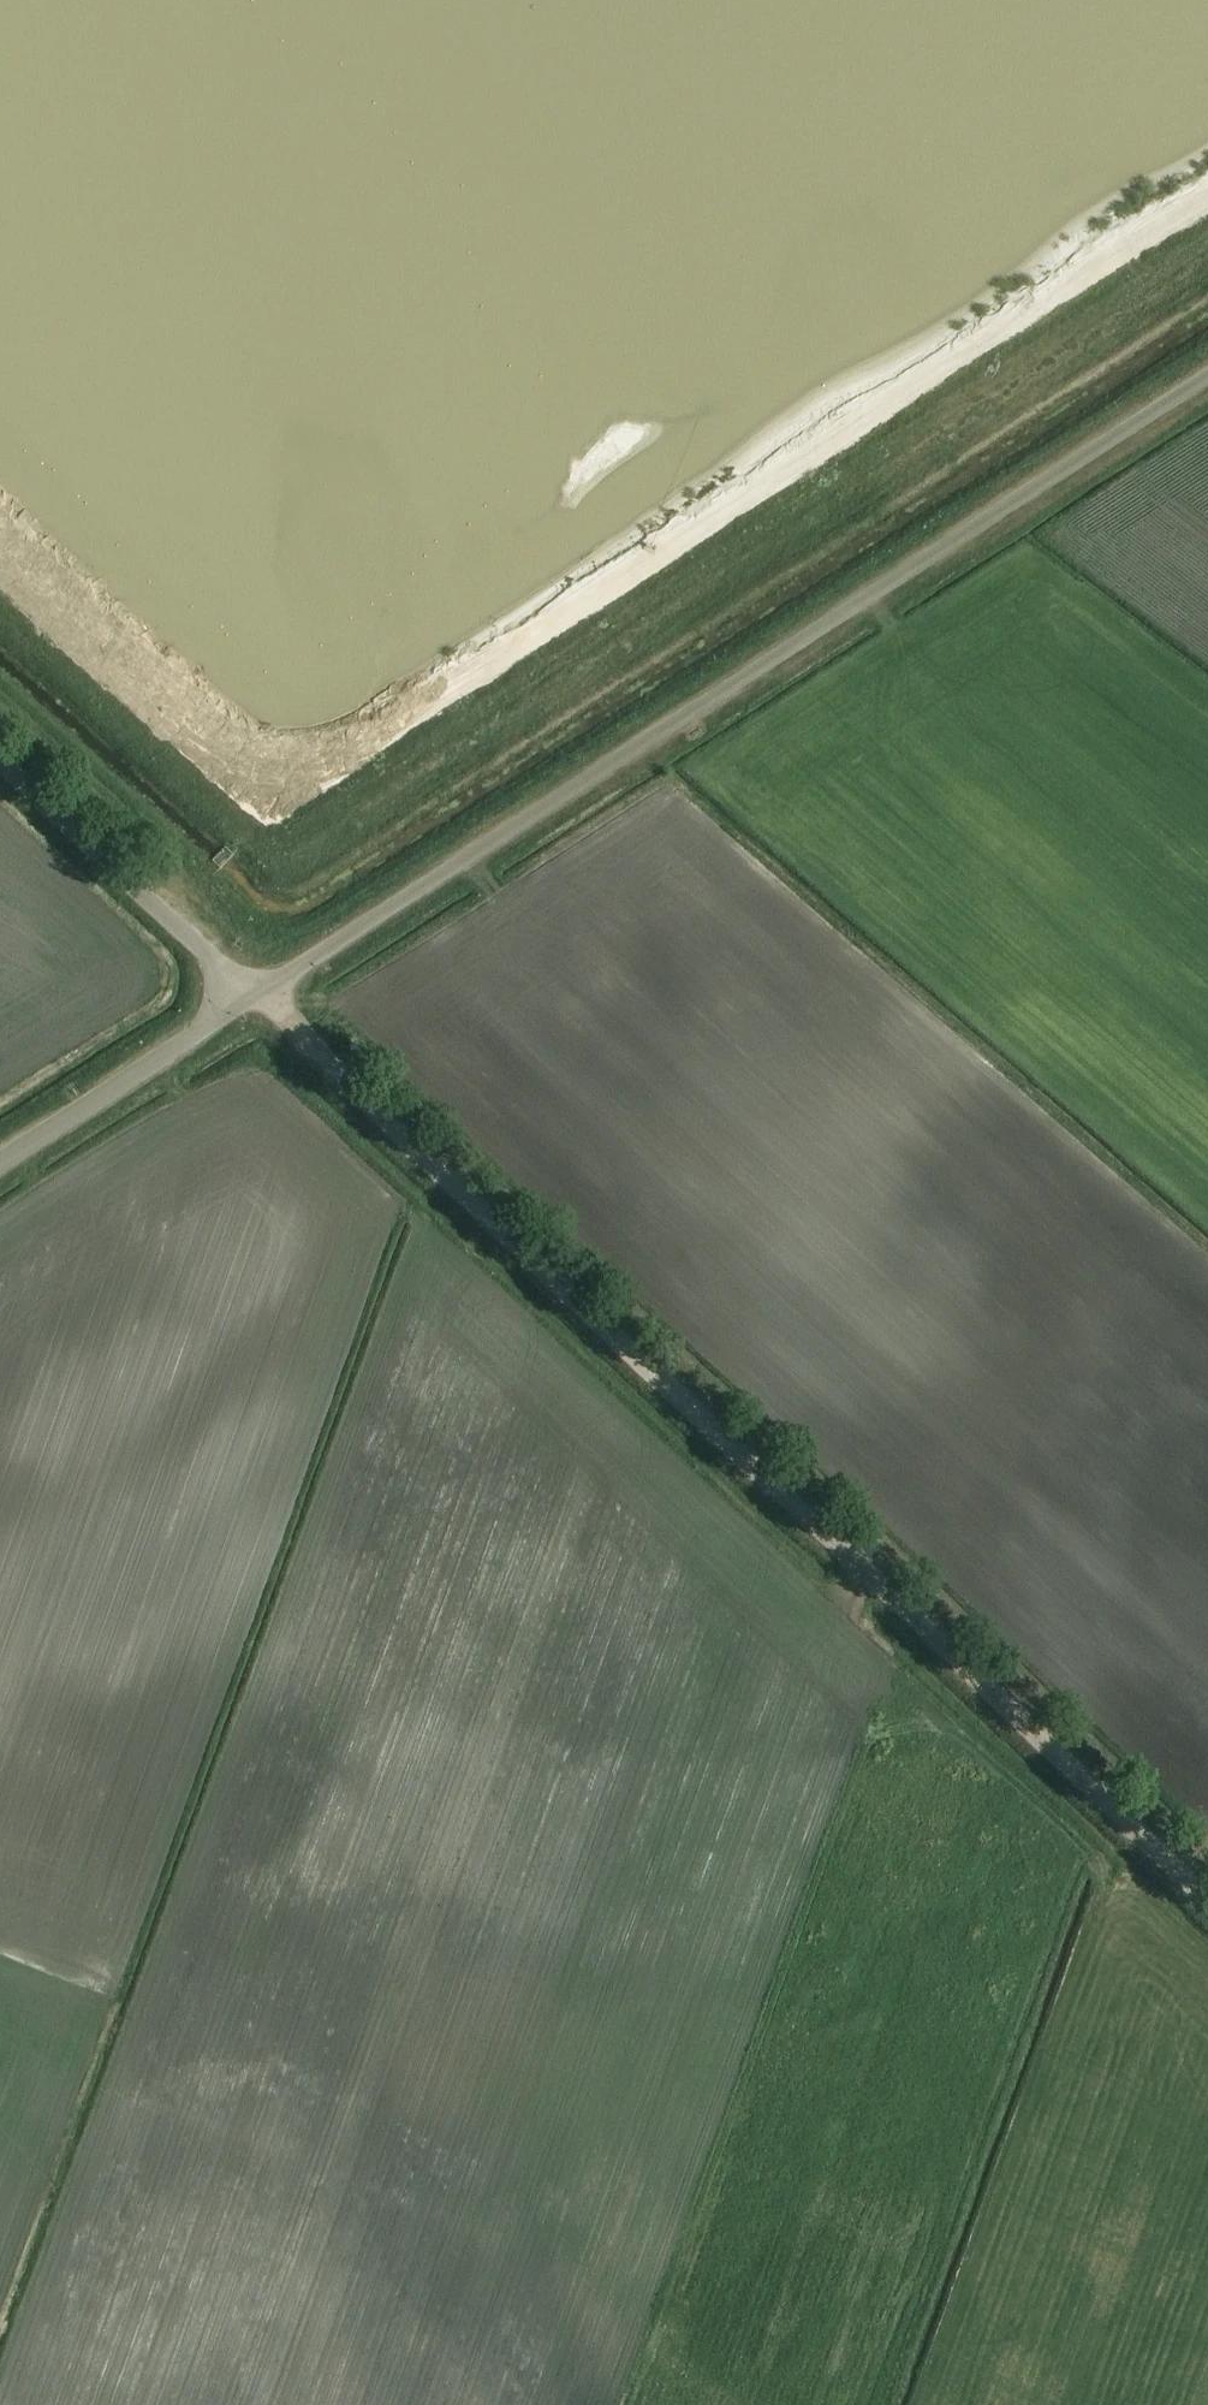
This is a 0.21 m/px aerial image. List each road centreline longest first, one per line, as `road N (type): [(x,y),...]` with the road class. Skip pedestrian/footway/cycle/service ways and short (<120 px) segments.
road 1 (track): [(251,994),(1207,1896)]
road 2 (tertiary): [(251,994),(1207,374)]
road 3 (unclassified): [(251,994),(0,761)]
road 4 (unclassified): [(0,1165),(251,994)]

